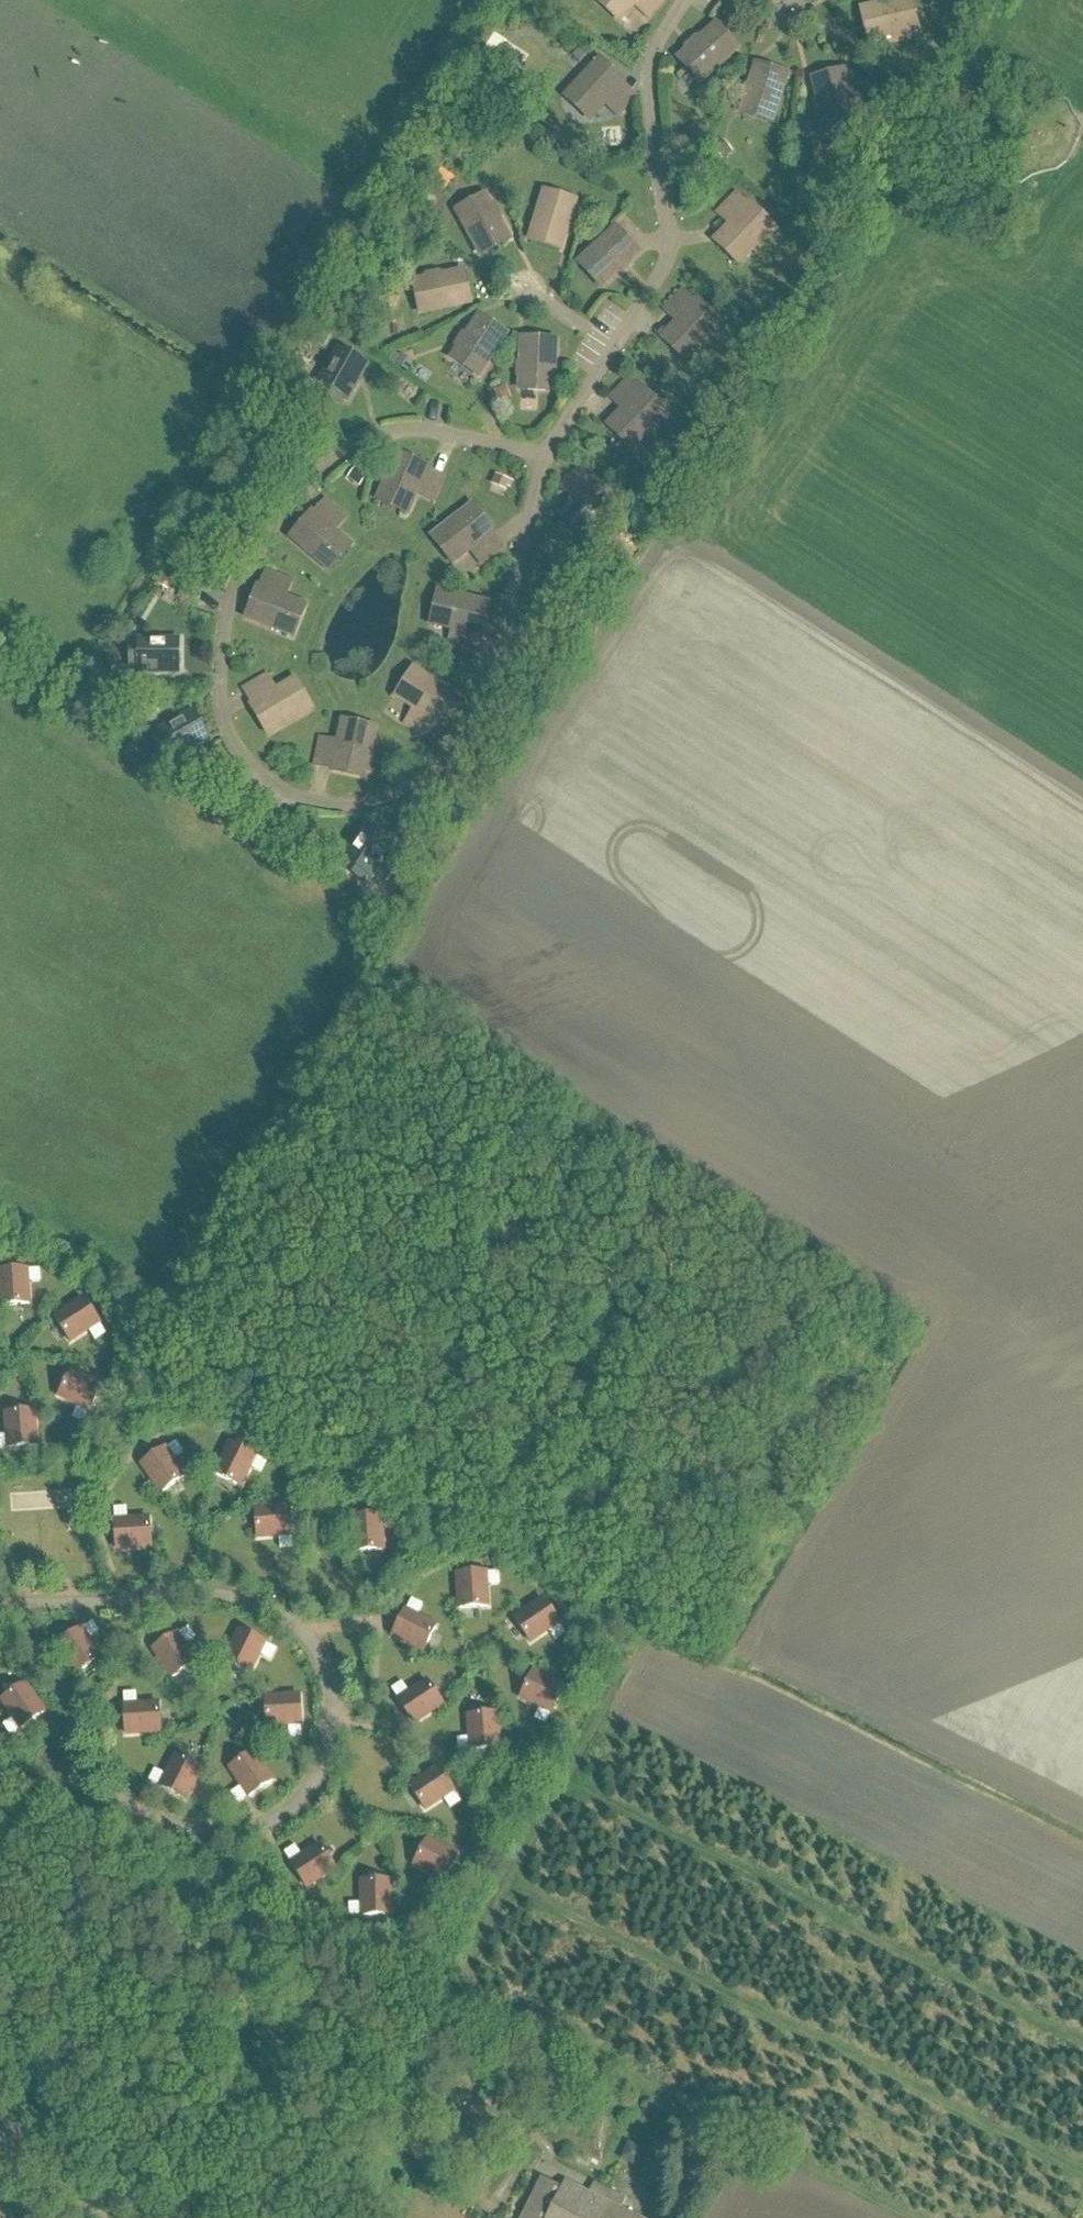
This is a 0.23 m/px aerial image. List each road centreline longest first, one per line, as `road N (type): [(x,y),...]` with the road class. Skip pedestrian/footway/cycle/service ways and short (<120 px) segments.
road 1 (tertiary): [(167,2217),(0,2134)]

